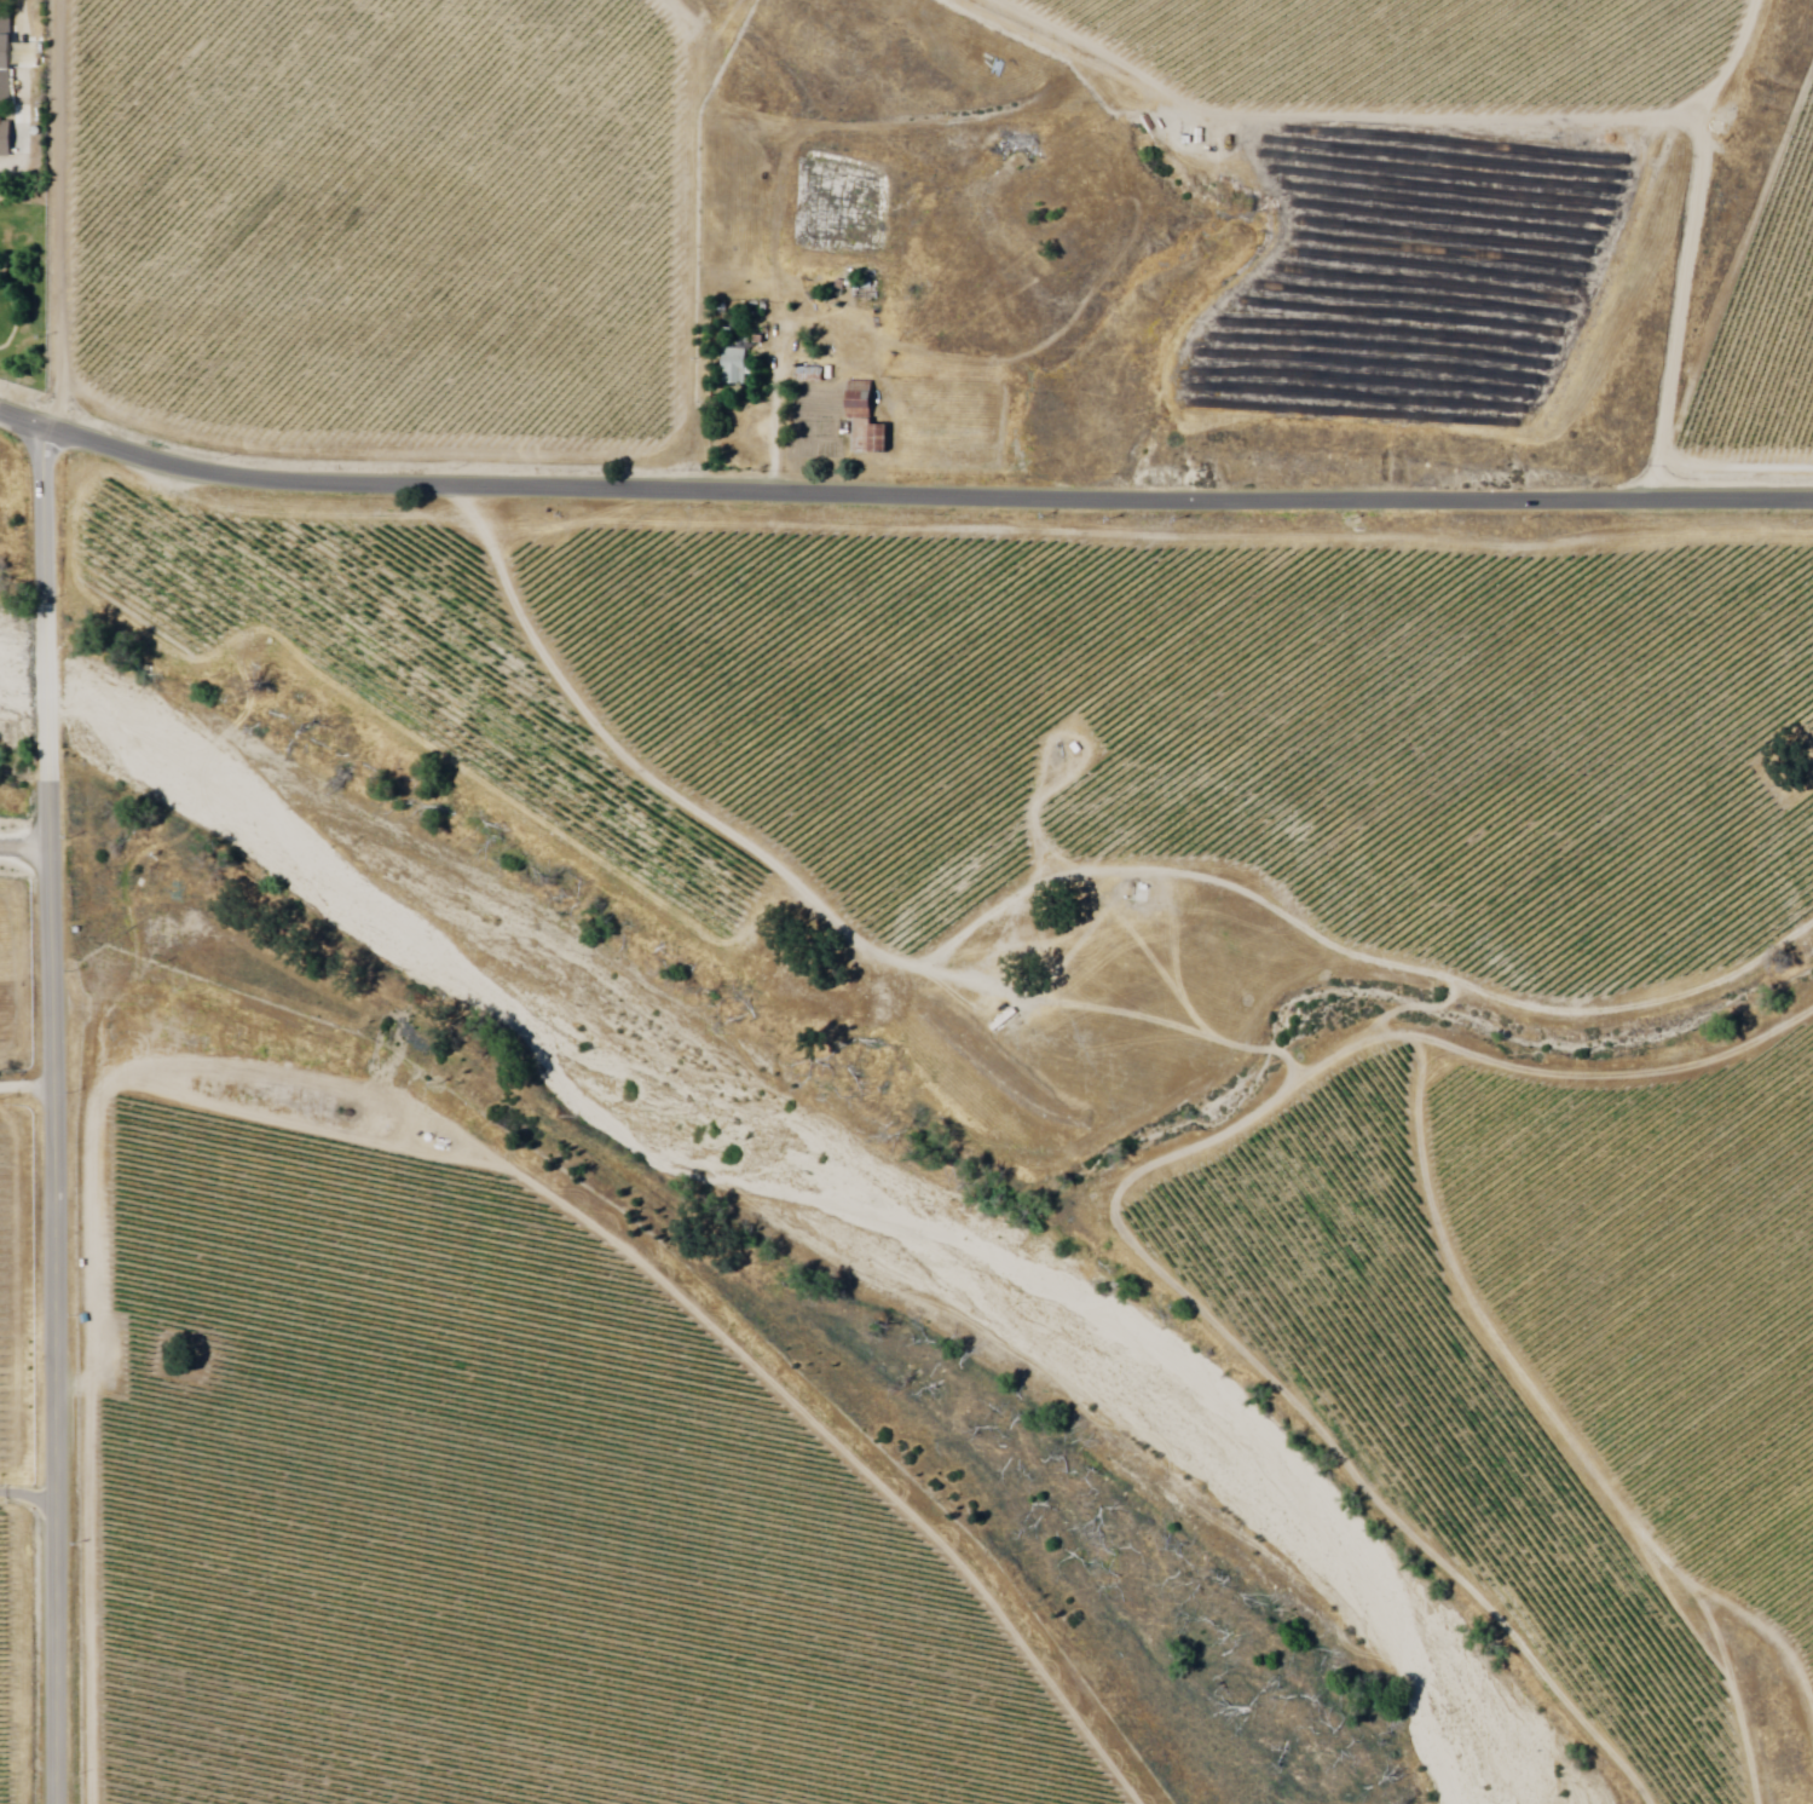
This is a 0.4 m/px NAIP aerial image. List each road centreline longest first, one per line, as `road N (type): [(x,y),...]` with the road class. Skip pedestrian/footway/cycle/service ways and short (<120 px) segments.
road 1 (residential): [(1812,497),(1131,497),(412,483),(195,468),(0,408)]
road 2 (residential): [(53,1803),(51,806),(39,421)]

